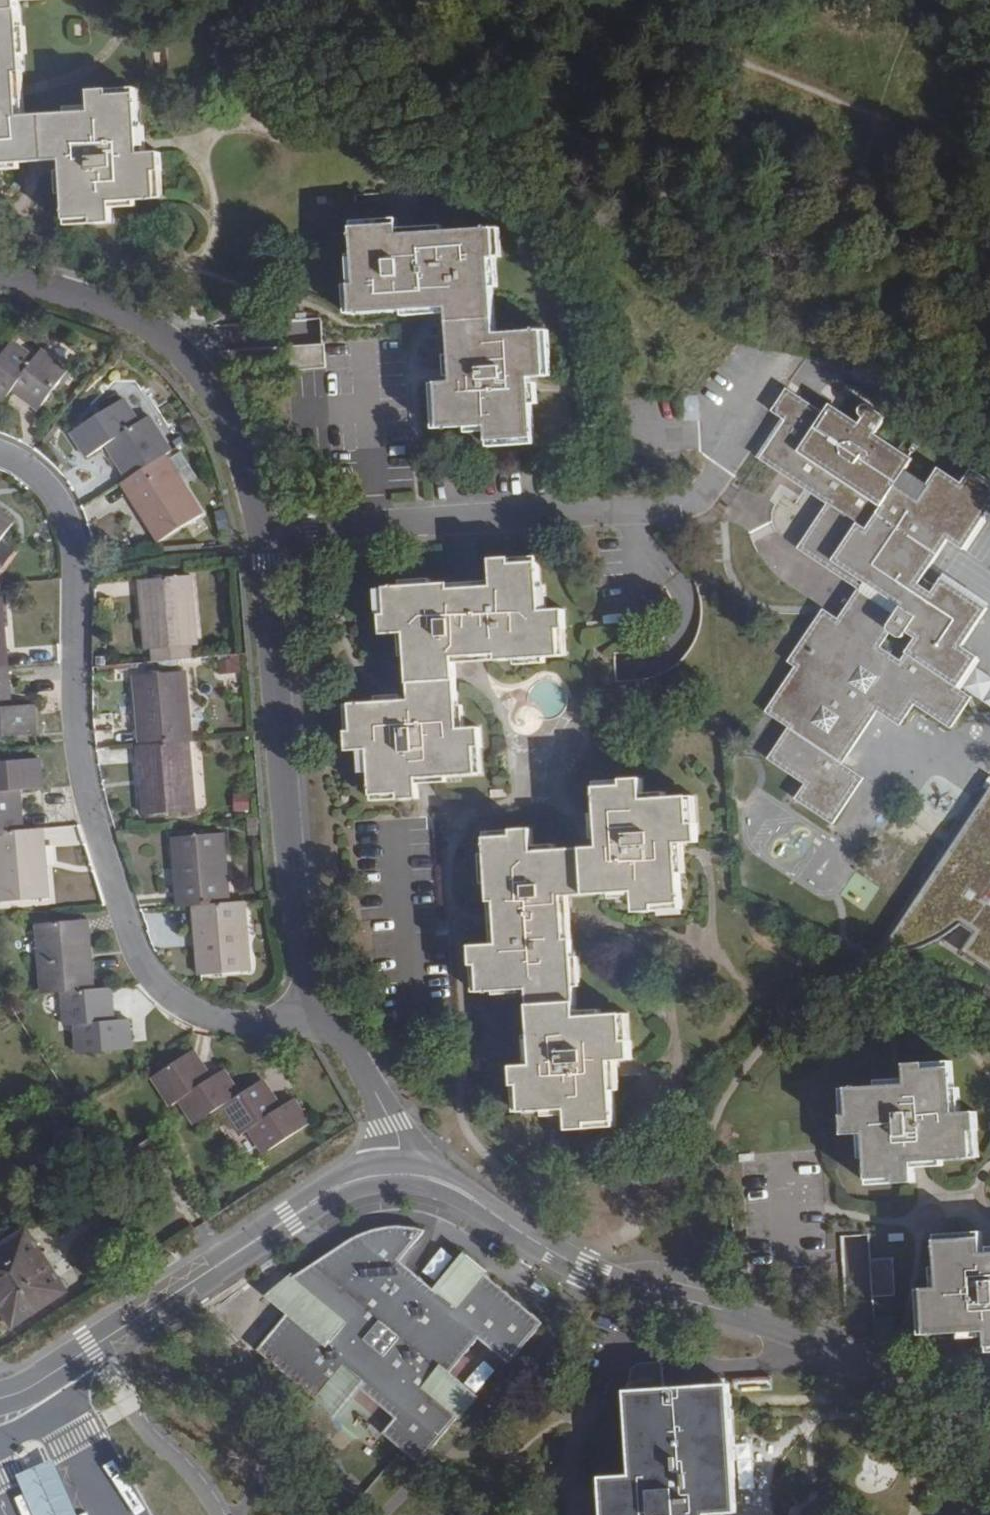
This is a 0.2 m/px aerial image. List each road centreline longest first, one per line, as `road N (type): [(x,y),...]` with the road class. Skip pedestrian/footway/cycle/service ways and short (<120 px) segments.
road 1 (residential): [(326,1008),(263,1024),(230,1022),(172,997),(137,953),(86,795),(75,726),(66,514),(47,483),(0,451)]
road 2 (residential): [(405,1173),(459,1188),(584,1268),(821,1342),(989,1435)]
road 3 (residential): [(266,528),(679,505),(712,483),(791,348)]
road 4 (residential): [(266,528),(290,868),(326,1008)]
road 5 (residential): [(0,269),(136,315),(177,341),(211,378),(236,424),(266,528)]
road 6 (residential): [(0,1398),(23,1392),(290,1218)]
road 7 (track): [(879,117),(610,0)]
road 8 (residential): [(563,1309),(432,1223),(379,1219),(316,1252)]
road 9 (residential): [(326,1008),(393,1125),(405,1173)]
road 10 (residential): [(290,1218),(337,1186),(405,1173)]
road 11 (track): [(989,164),(879,117)]

